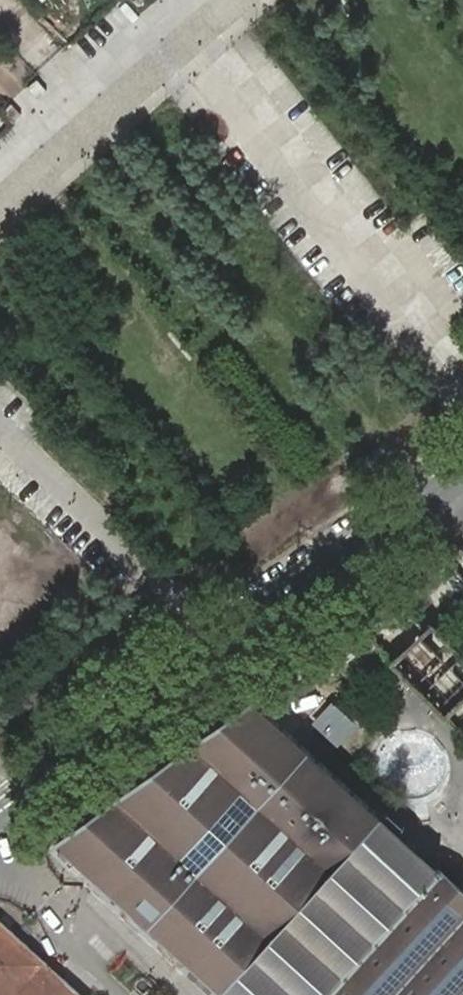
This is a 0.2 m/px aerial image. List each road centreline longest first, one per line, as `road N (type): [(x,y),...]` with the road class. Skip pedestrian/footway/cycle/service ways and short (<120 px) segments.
road 1 (secondary): [(443,487),(0,810)]
road 2 (unclassified): [(232,0),(0,206)]

